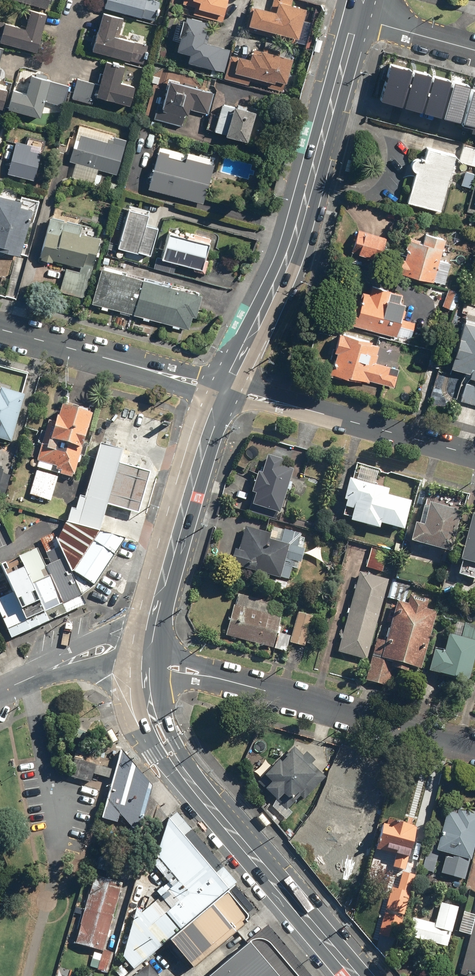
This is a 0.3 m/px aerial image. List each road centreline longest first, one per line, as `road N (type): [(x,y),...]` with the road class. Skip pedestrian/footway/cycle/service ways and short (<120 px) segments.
road 1 (secondary): [(360,17),(291,255),(224,389)]
road 2 (secondary): [(150,680),(156,727),(174,759),(357,975)]
road 3 (residential): [(474,748),(214,677)]
road 4 (secondary): [(224,389),(150,644)]
road 5 (tertiary): [(474,456),(224,389)]
road 6 (tertiary): [(224,389),(0,329)]
road 7 (tertiary): [(30,678),(102,636),(121,633),(150,644)]
road 8 (tertiary): [(150,680),(115,664),(30,678)]

